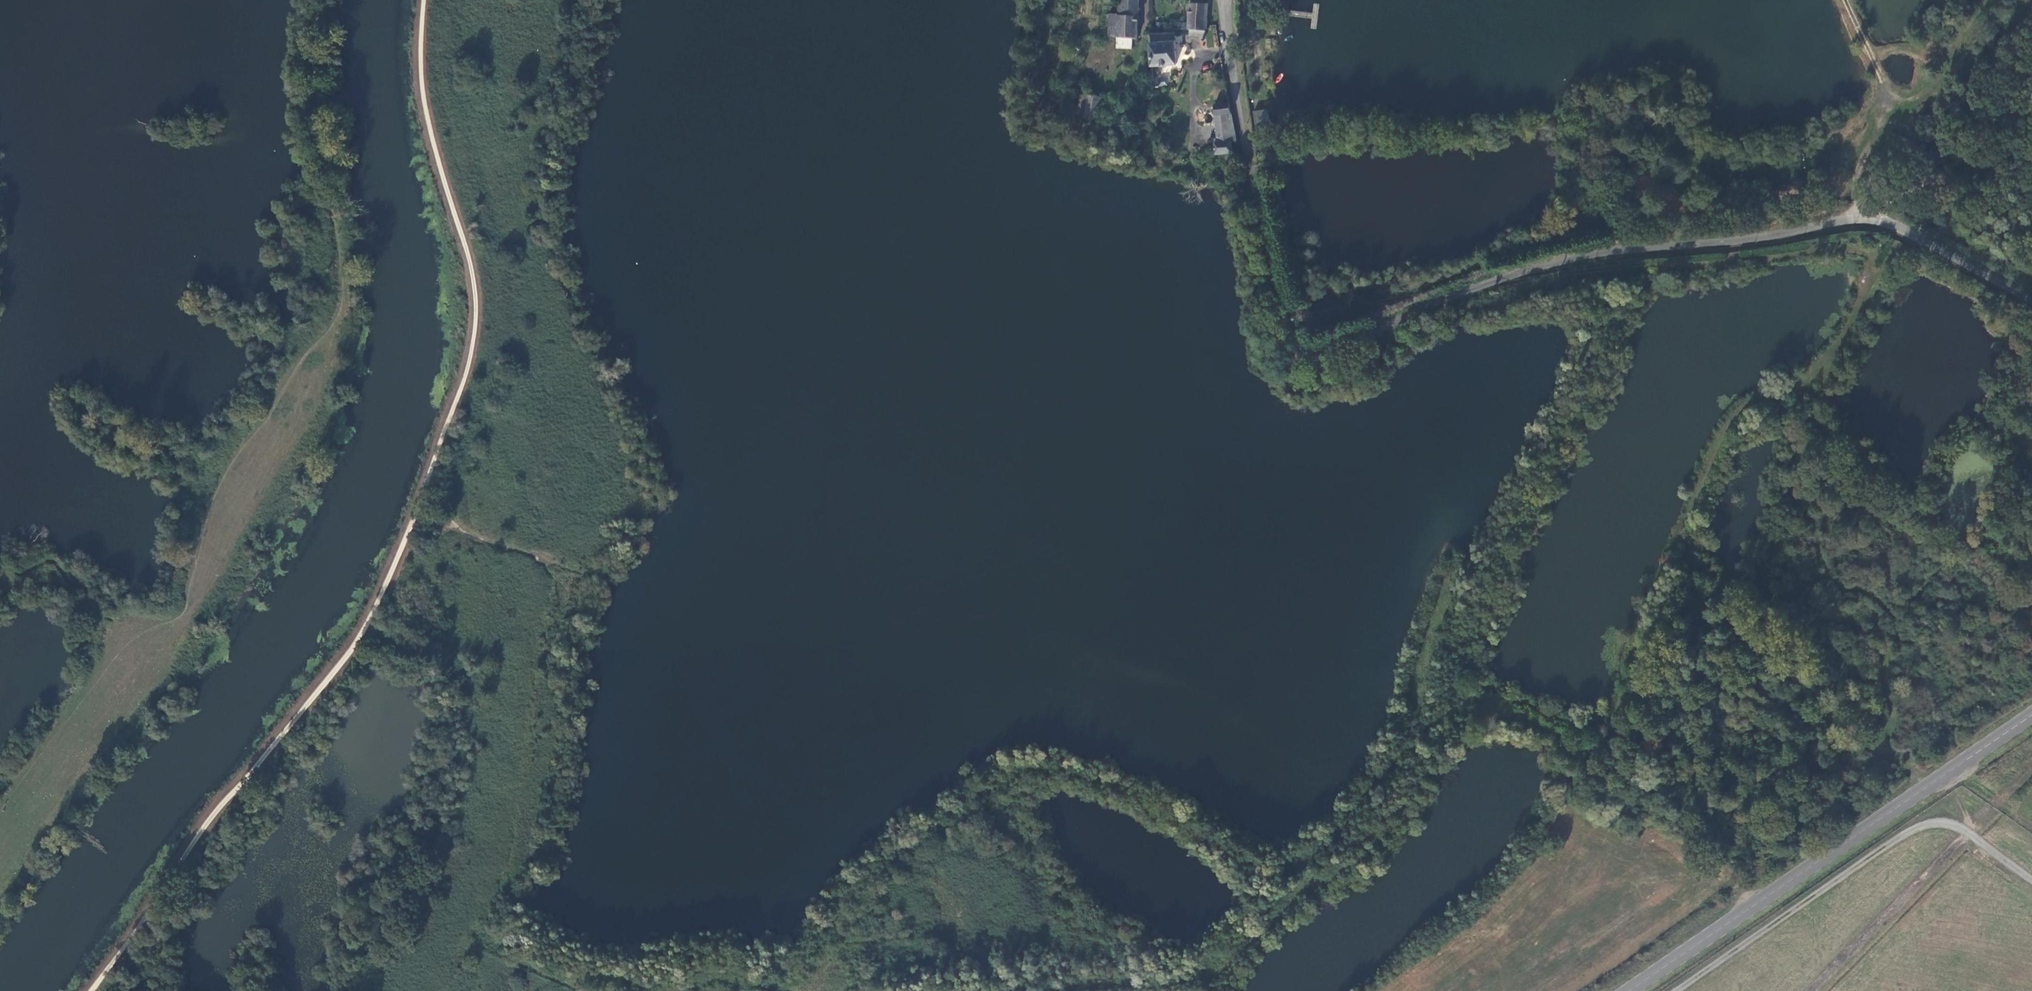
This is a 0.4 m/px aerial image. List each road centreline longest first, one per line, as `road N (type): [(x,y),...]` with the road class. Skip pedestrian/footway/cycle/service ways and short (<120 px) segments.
road 1 (unclassified): [(2031,302),(1906,230),(1838,221),(1558,262),(1461,291),(1315,354),(1293,338),(1231,68),(1227,0)]
road 2 (track): [(1055,990),(1210,977),(1236,960),(1418,729),(1448,595)]
road 3 (secondary): [(2031,714),(1628,990)]

